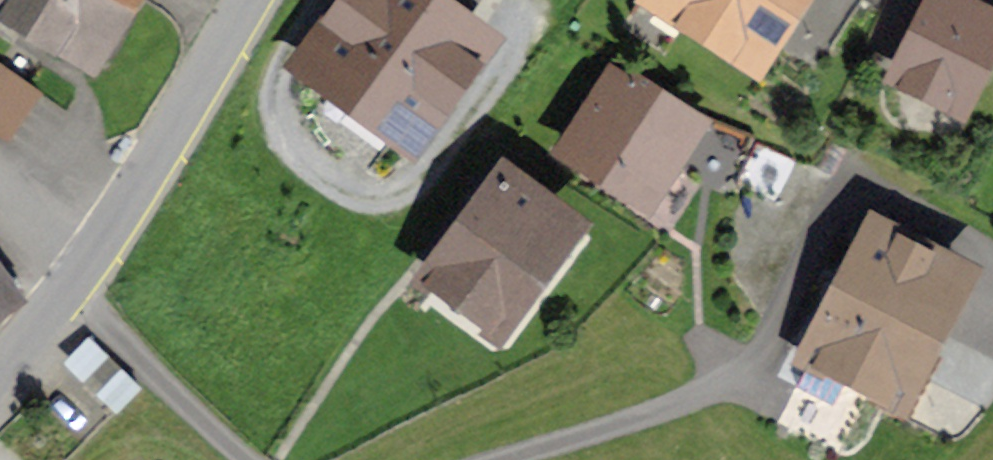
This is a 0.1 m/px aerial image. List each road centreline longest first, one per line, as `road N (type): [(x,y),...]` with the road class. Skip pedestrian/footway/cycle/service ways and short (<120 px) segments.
road 1 (unclassified): [(247,0),(74,282)]

